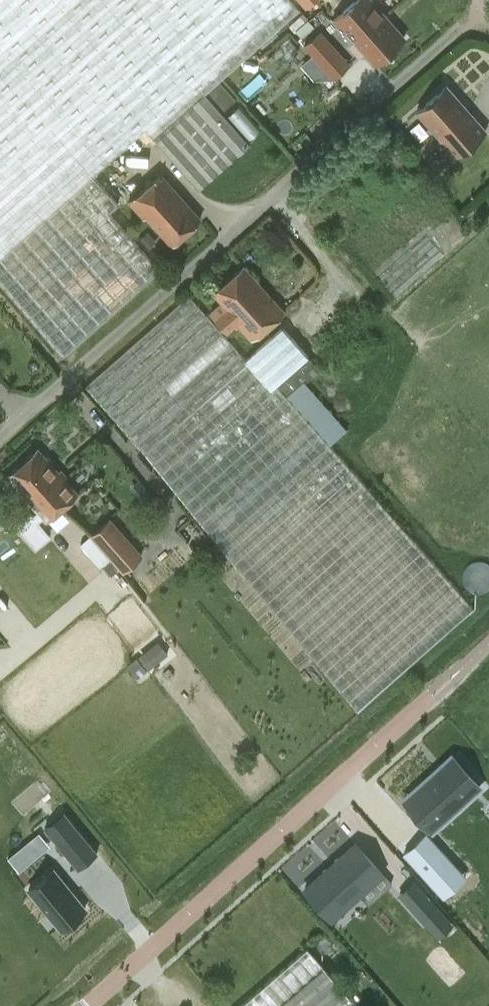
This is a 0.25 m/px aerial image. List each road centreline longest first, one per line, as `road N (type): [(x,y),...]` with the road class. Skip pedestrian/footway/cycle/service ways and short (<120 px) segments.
road 1 (residential): [(487,4),(0,440)]
road 2 (residential): [(432,701),(87,1005)]

